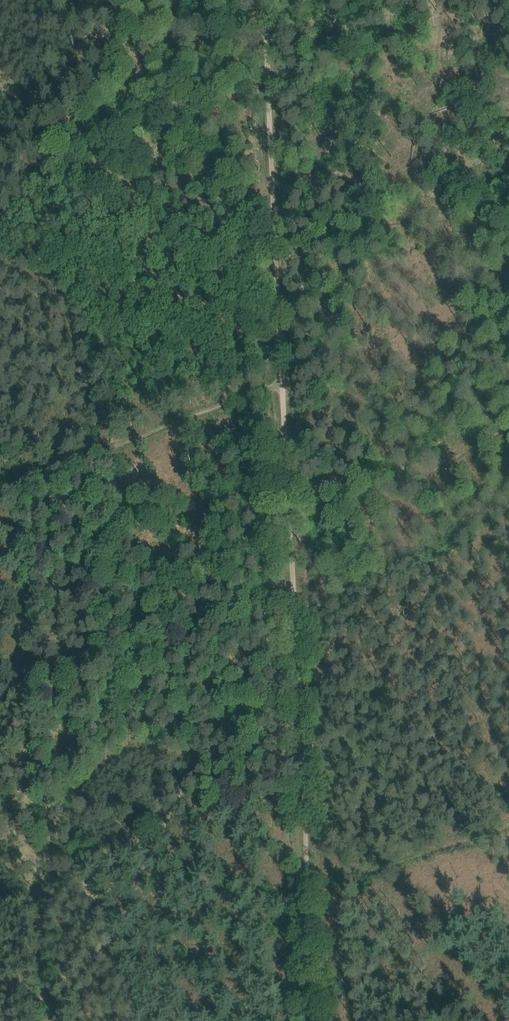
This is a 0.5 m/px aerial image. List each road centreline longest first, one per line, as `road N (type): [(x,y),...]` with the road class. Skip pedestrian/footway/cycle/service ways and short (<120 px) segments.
road 1 (track): [(317,1020),(303,593)]
road 2 (track): [(284,388),(286,218),(269,0)]
road 3 (track): [(303,593),(284,388)]

